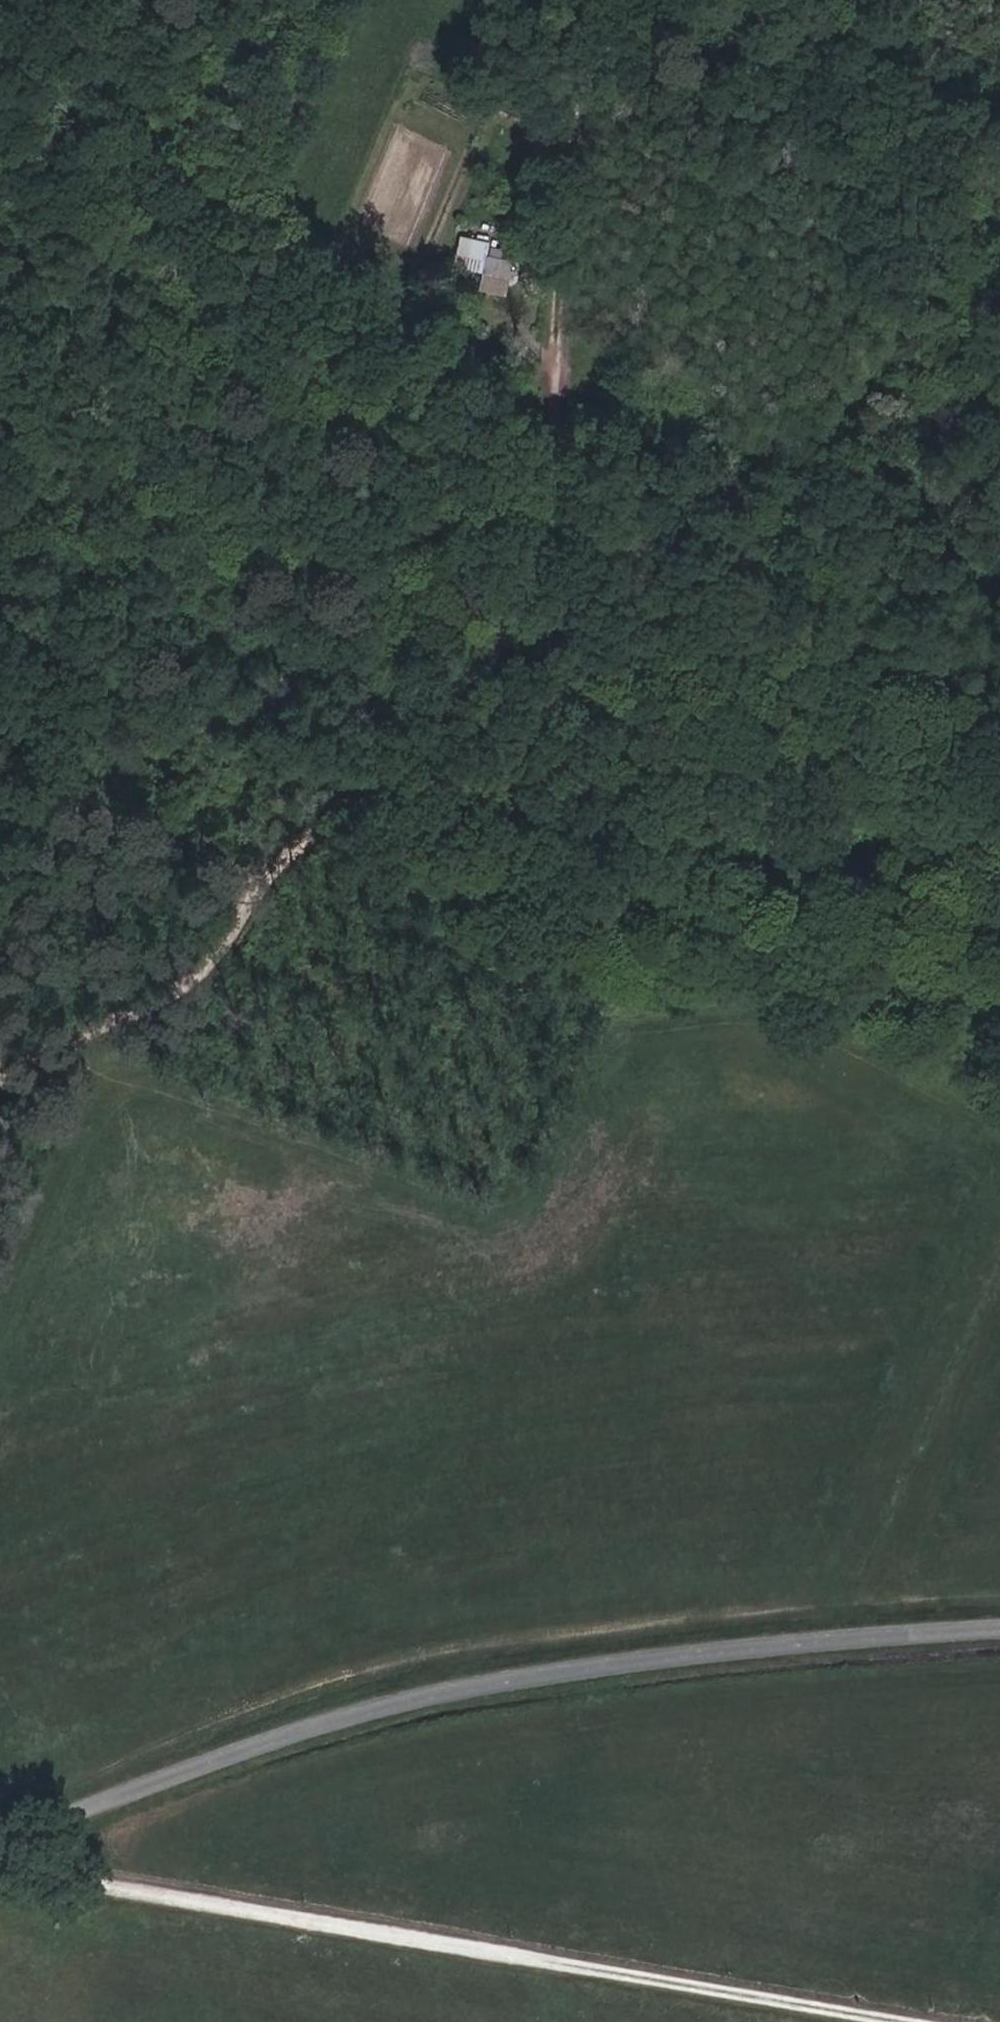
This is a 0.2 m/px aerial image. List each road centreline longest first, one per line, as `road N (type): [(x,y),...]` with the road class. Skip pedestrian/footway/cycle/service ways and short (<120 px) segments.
road 1 (track): [(0,1086),(190,986),(232,950),(296,851),(351,808),(500,664),(556,580),(568,518),(564,324),(575,165),(624,0)]
road 2 (unclassified): [(0,1847),(369,1714),(580,1668),(999,1632)]

